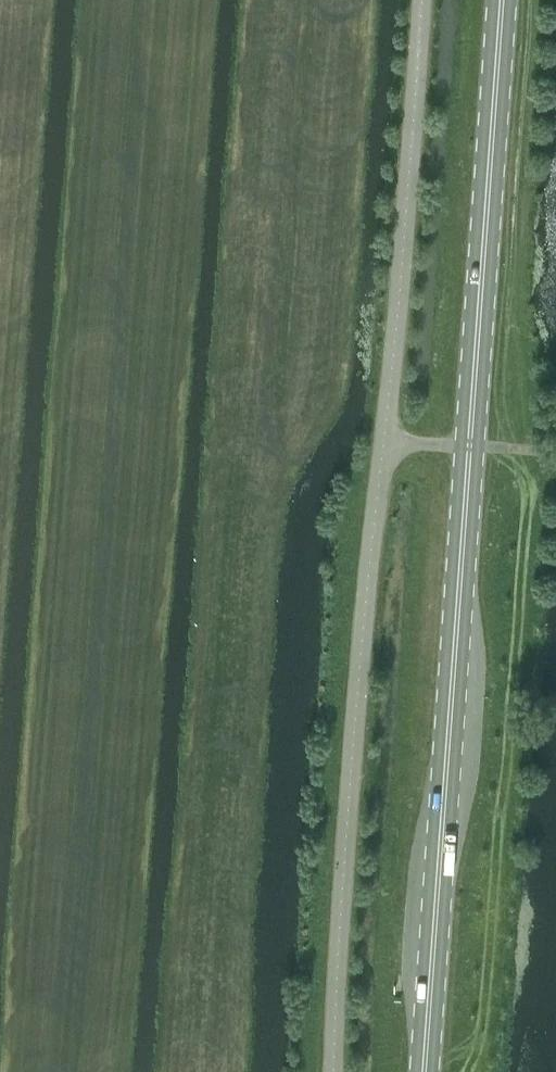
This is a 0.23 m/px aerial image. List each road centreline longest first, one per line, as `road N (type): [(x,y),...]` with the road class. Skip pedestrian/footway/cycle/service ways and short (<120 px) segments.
road 1 (unclassified): [(335,1071),(387,443)]
road 2 (secondary): [(422,1071),(468,446)]
road 3 (secondary): [(468,446),(502,0)]
road 4 (unclassified): [(387,443),(422,0)]

